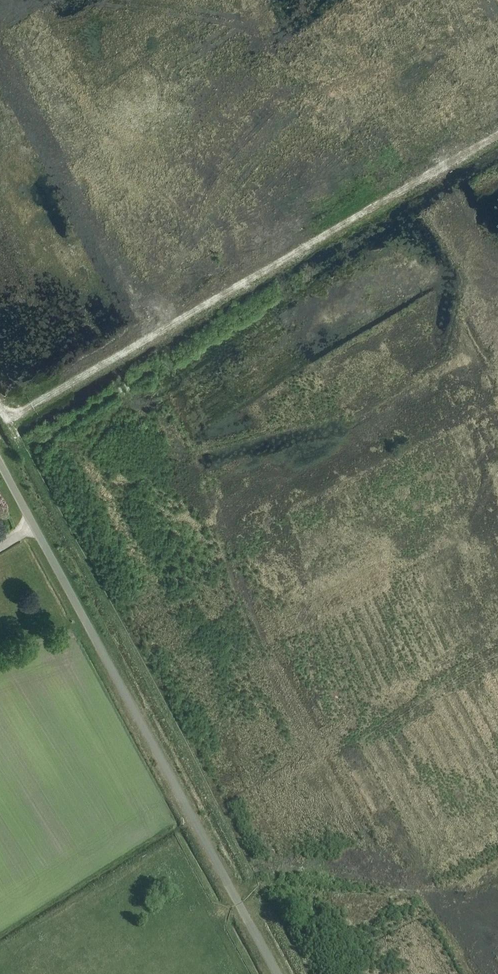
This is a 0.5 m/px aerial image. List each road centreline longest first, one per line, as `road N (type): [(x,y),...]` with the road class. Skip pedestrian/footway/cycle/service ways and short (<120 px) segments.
road 1 (tertiary): [(278,973),(0,463)]

